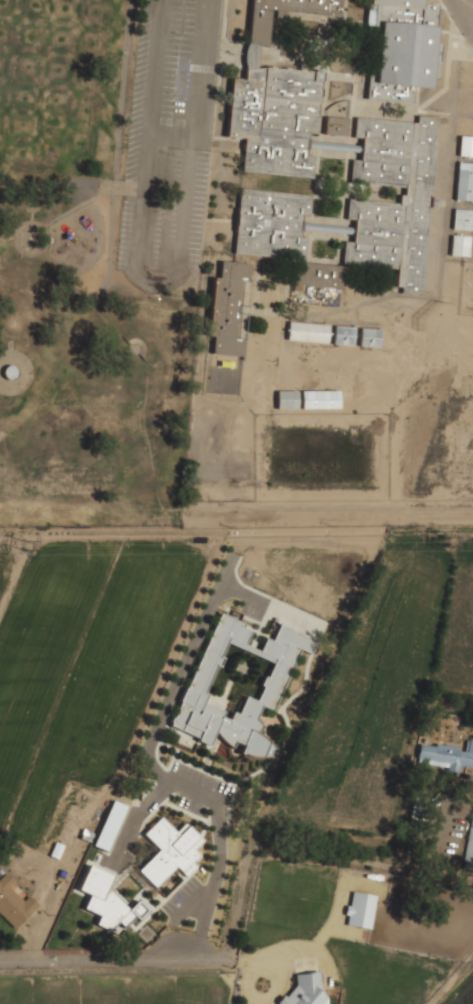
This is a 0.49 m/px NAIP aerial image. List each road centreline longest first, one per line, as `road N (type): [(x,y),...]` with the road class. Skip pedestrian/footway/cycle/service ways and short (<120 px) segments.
road 1 (residential): [(404,862),(259,844),(224,958),(0,960)]

